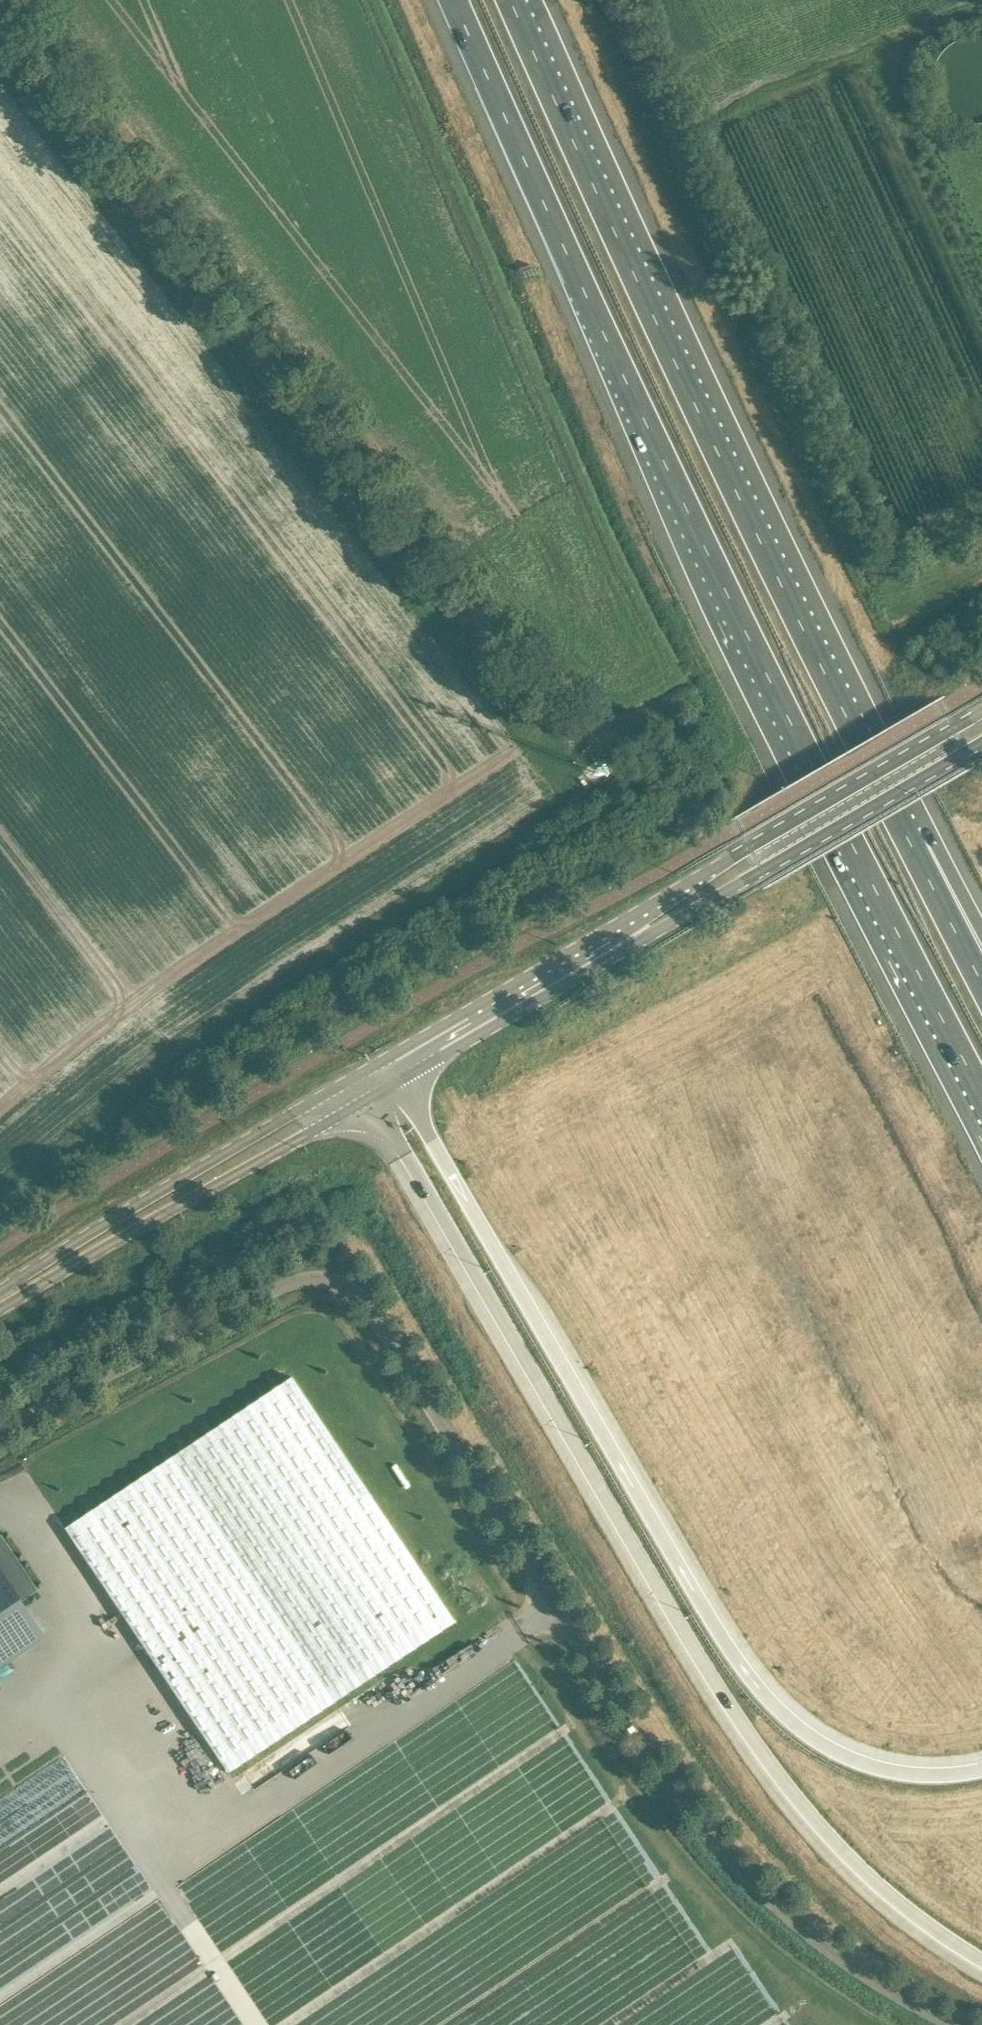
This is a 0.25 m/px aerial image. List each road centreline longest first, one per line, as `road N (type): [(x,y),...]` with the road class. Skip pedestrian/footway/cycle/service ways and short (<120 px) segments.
road 1 (unclassified): [(953,2024),(830,1949),(696,1820),(374,1316),(347,1285),(316,1277),(287,1285),(0,1430)]
road 2 (motorway): [(453,0),(747,628),(981,1093)]
road 3 (motorway): [(366,1086),(753,1749),(891,1900),(981,1964)]
road 4 (motorway): [(981,1763),(926,1768),(871,1758),(822,1735),(768,1690),(716,1622),(393,1070)]
road 5 (unclassified): [(577,743),(2,0)]
road 6 (motorway): [(896,820),(512,0)]
road 7 (tertiary): [(393,1070),(981,723)]
road 8 (tertiary): [(0,1298),(366,1086)]
road 9 (motorway): [(981,982),(896,820)]
road 10 (motorway): [(981,935),(896,820)]

